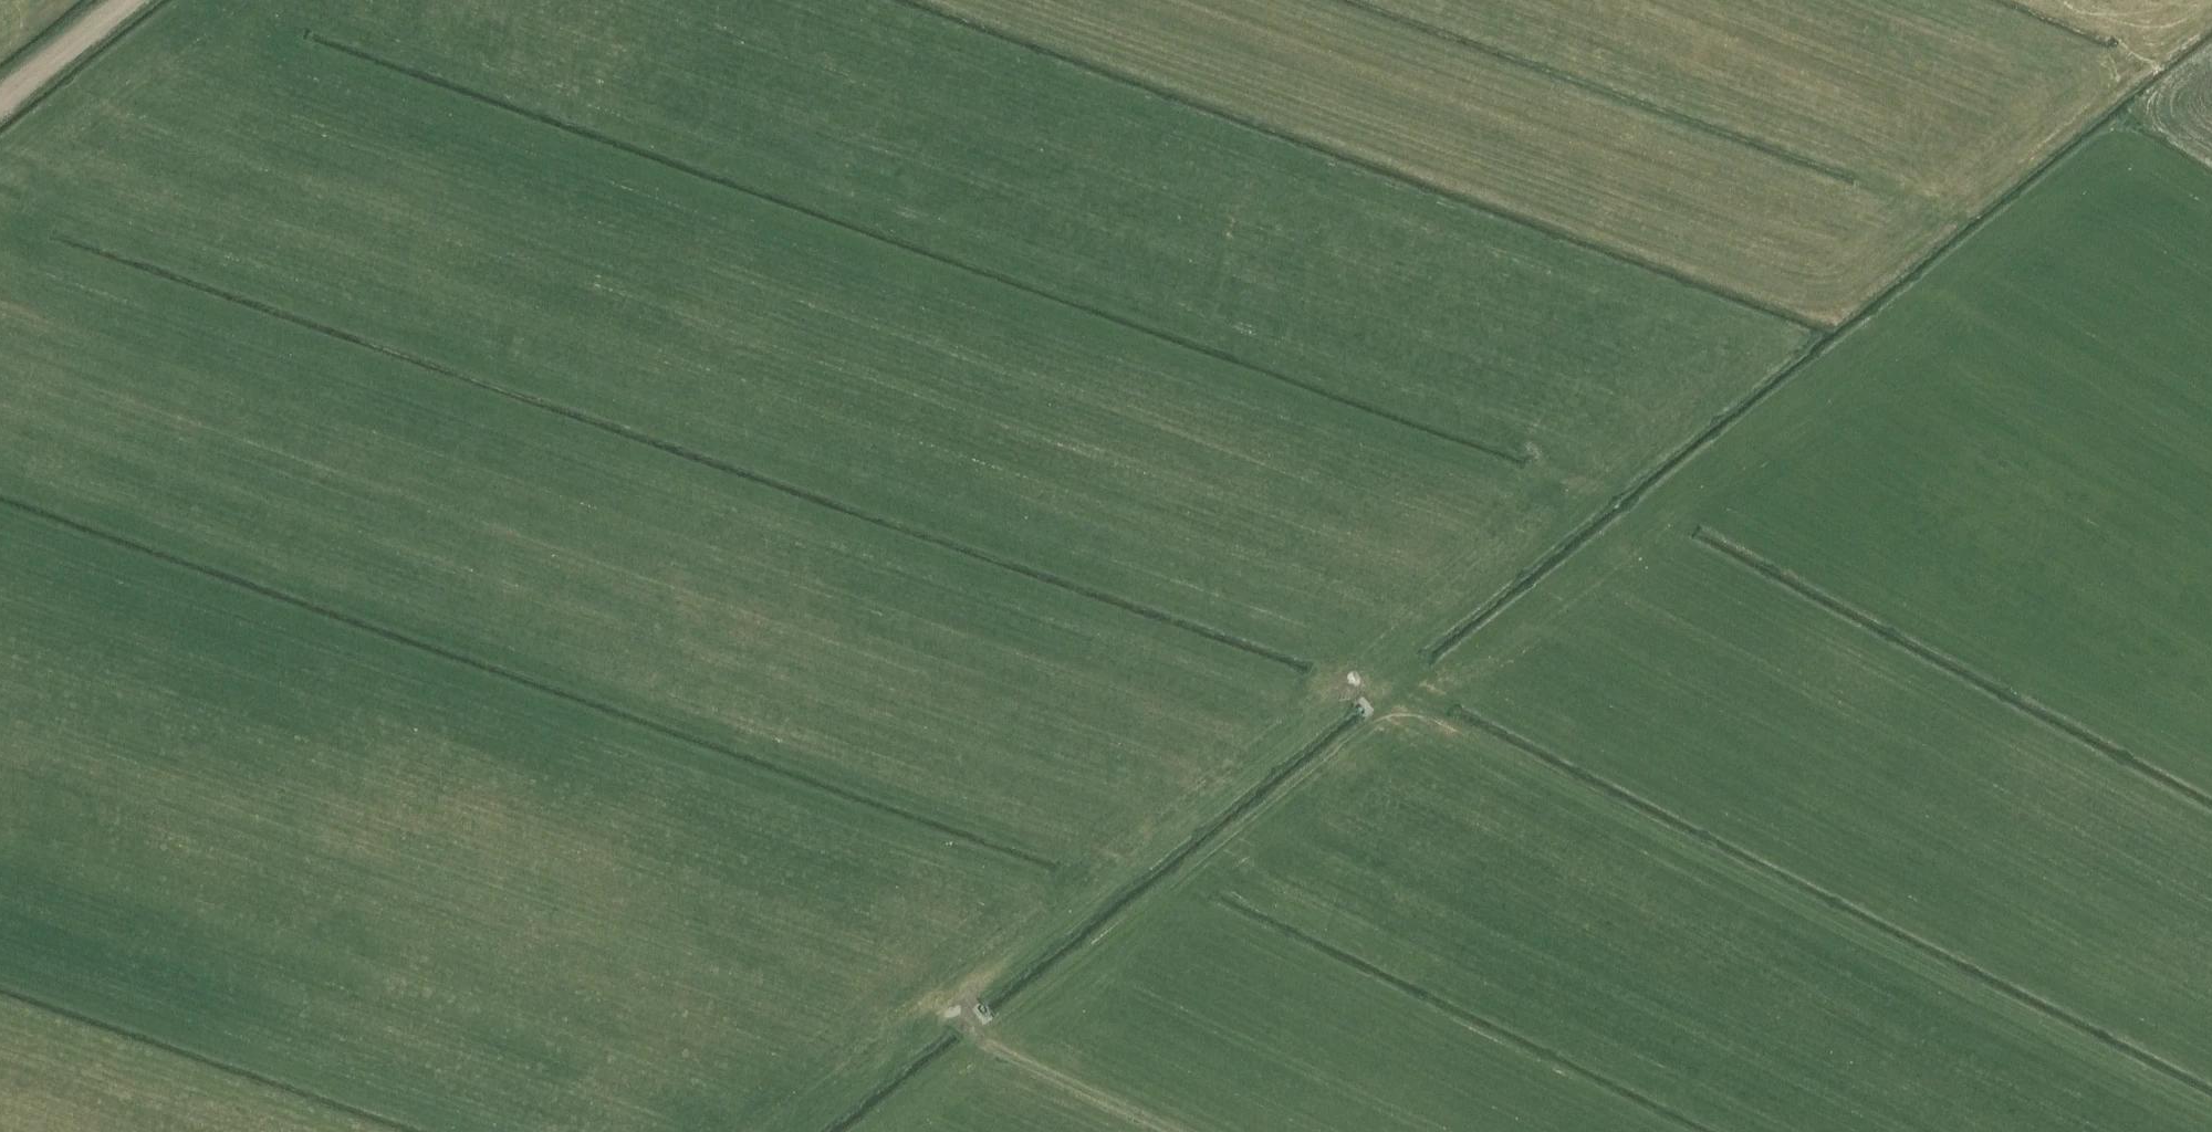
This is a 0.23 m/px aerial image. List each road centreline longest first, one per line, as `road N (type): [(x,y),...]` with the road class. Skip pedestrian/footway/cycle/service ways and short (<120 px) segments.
road 1 (track): [(0,90),(114,0)]

